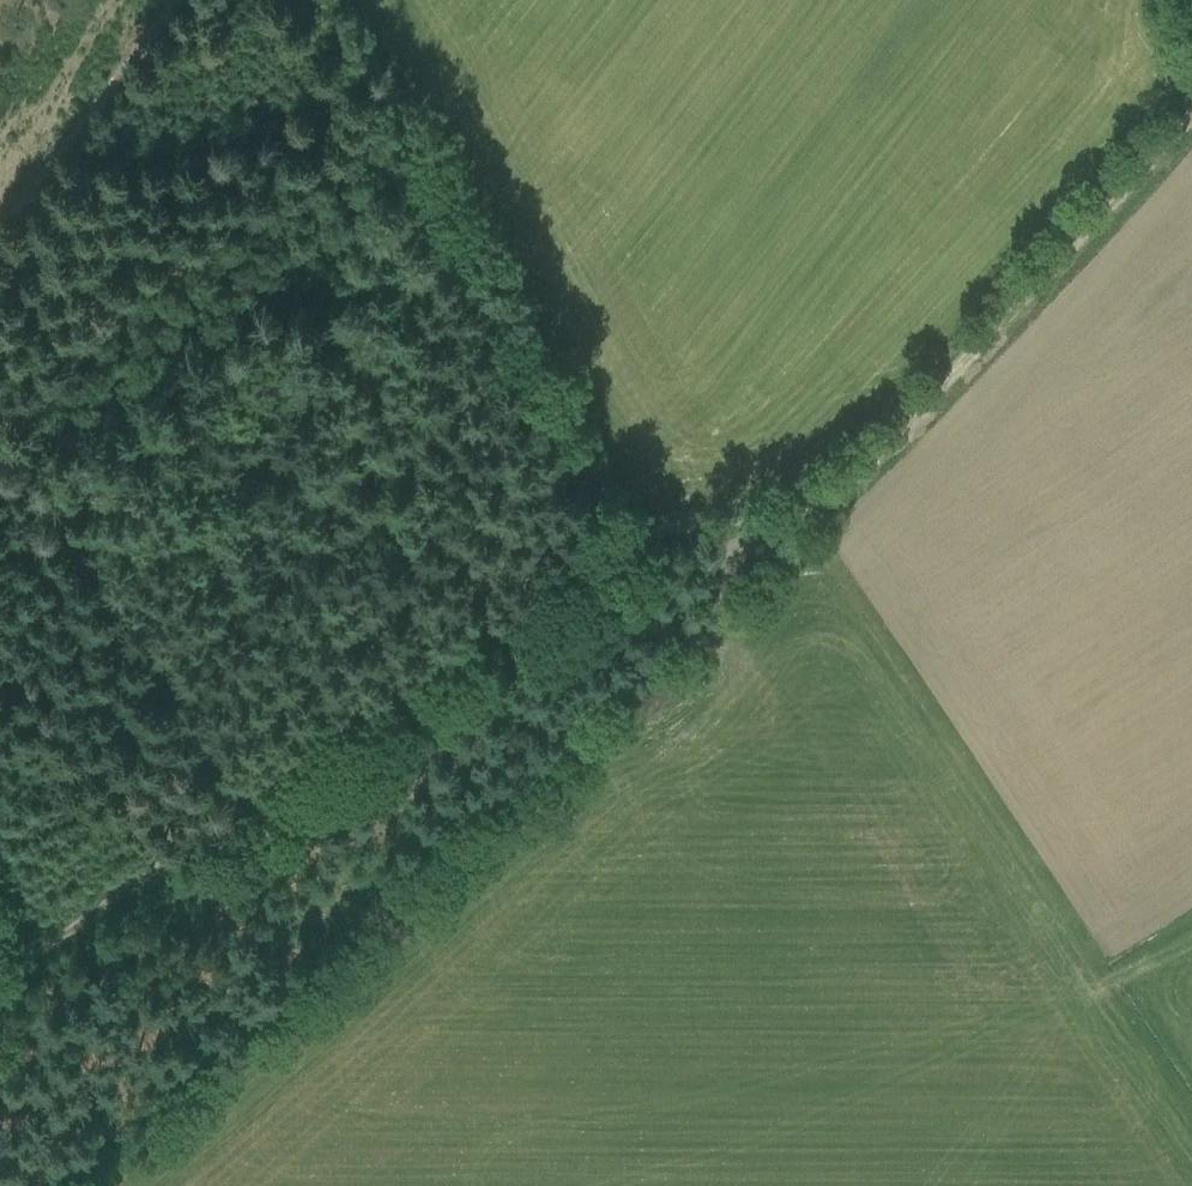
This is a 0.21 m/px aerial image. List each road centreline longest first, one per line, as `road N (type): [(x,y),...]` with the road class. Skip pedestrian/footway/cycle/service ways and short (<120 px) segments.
road 1 (track): [(225,803),(570,553),(814,506),(1191,99)]
road 2 (track): [(0,966),(225,803)]

